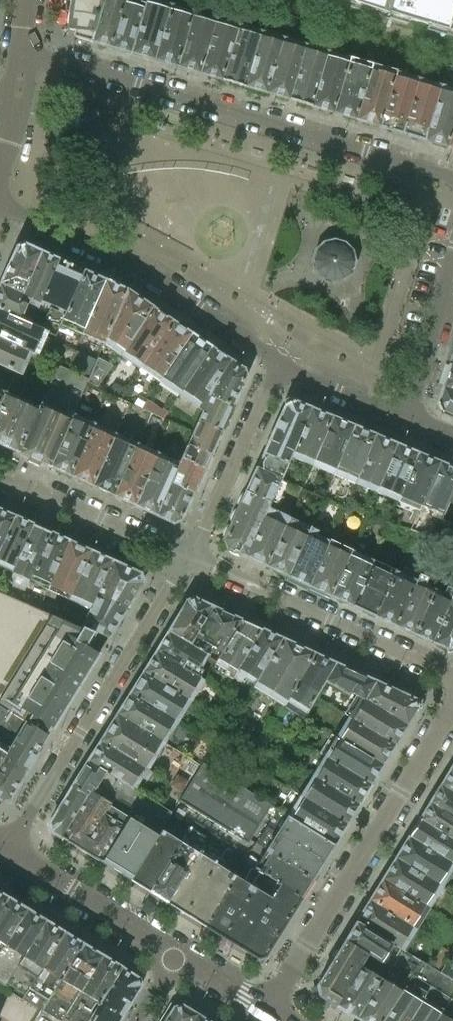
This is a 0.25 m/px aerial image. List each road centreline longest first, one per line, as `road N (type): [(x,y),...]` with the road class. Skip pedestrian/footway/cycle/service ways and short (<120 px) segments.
road 1 (residential): [(452,179),(24,47)]
road 2 (residential): [(267,1007),(452,708)]
road 3 (residential): [(4,848),(187,554)]
road 4 (residential): [(0,209),(171,288),(281,365)]
road 5 (residential): [(452,673),(187,554)]
road 6 (residential): [(187,554),(281,365)]
road 7 (residential): [(187,554),(0,475)]
road 8 (residential): [(4,848),(175,954)]
road 9 (residential): [(405,421),(452,264)]
road 10 (residential): [(281,365),(405,421)]

